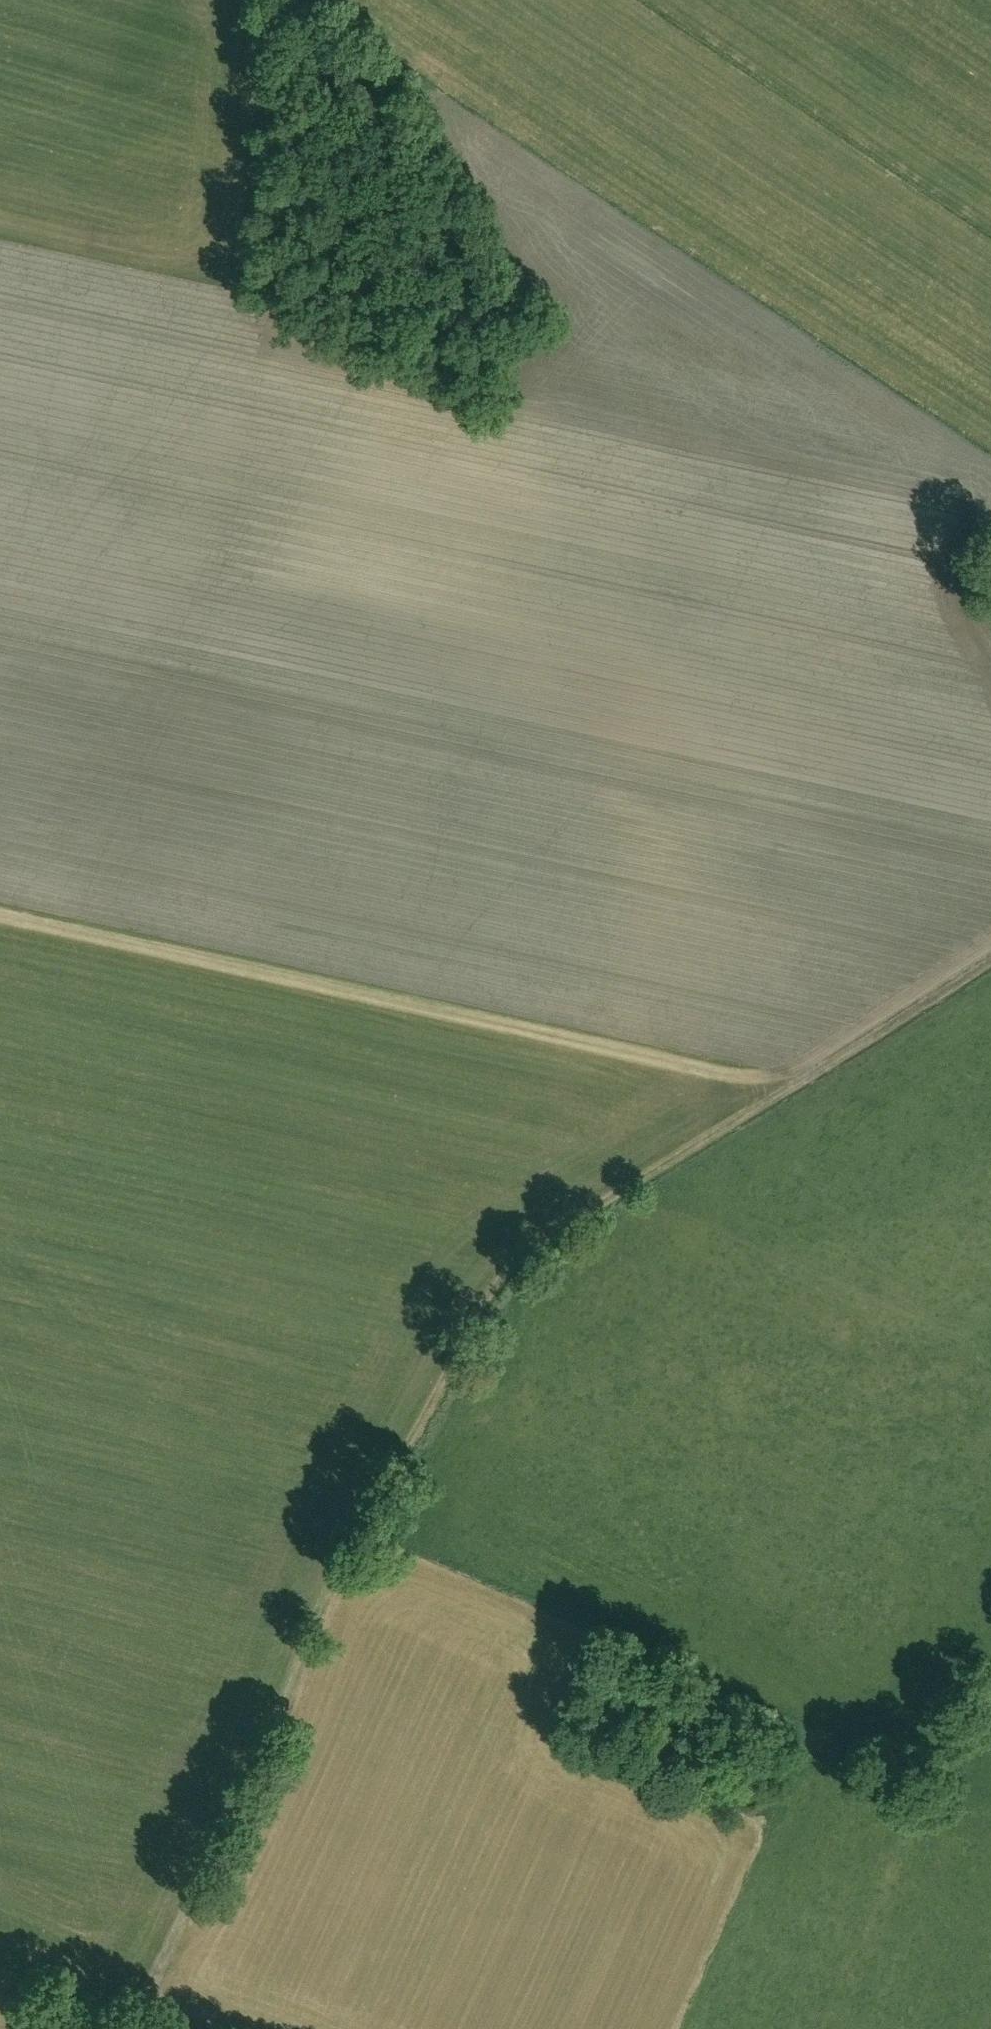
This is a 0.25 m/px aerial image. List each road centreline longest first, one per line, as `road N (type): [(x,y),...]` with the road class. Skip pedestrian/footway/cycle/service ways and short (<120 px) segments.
road 1 (track): [(123,2028),(427,1385),(504,1270),(990,958)]

